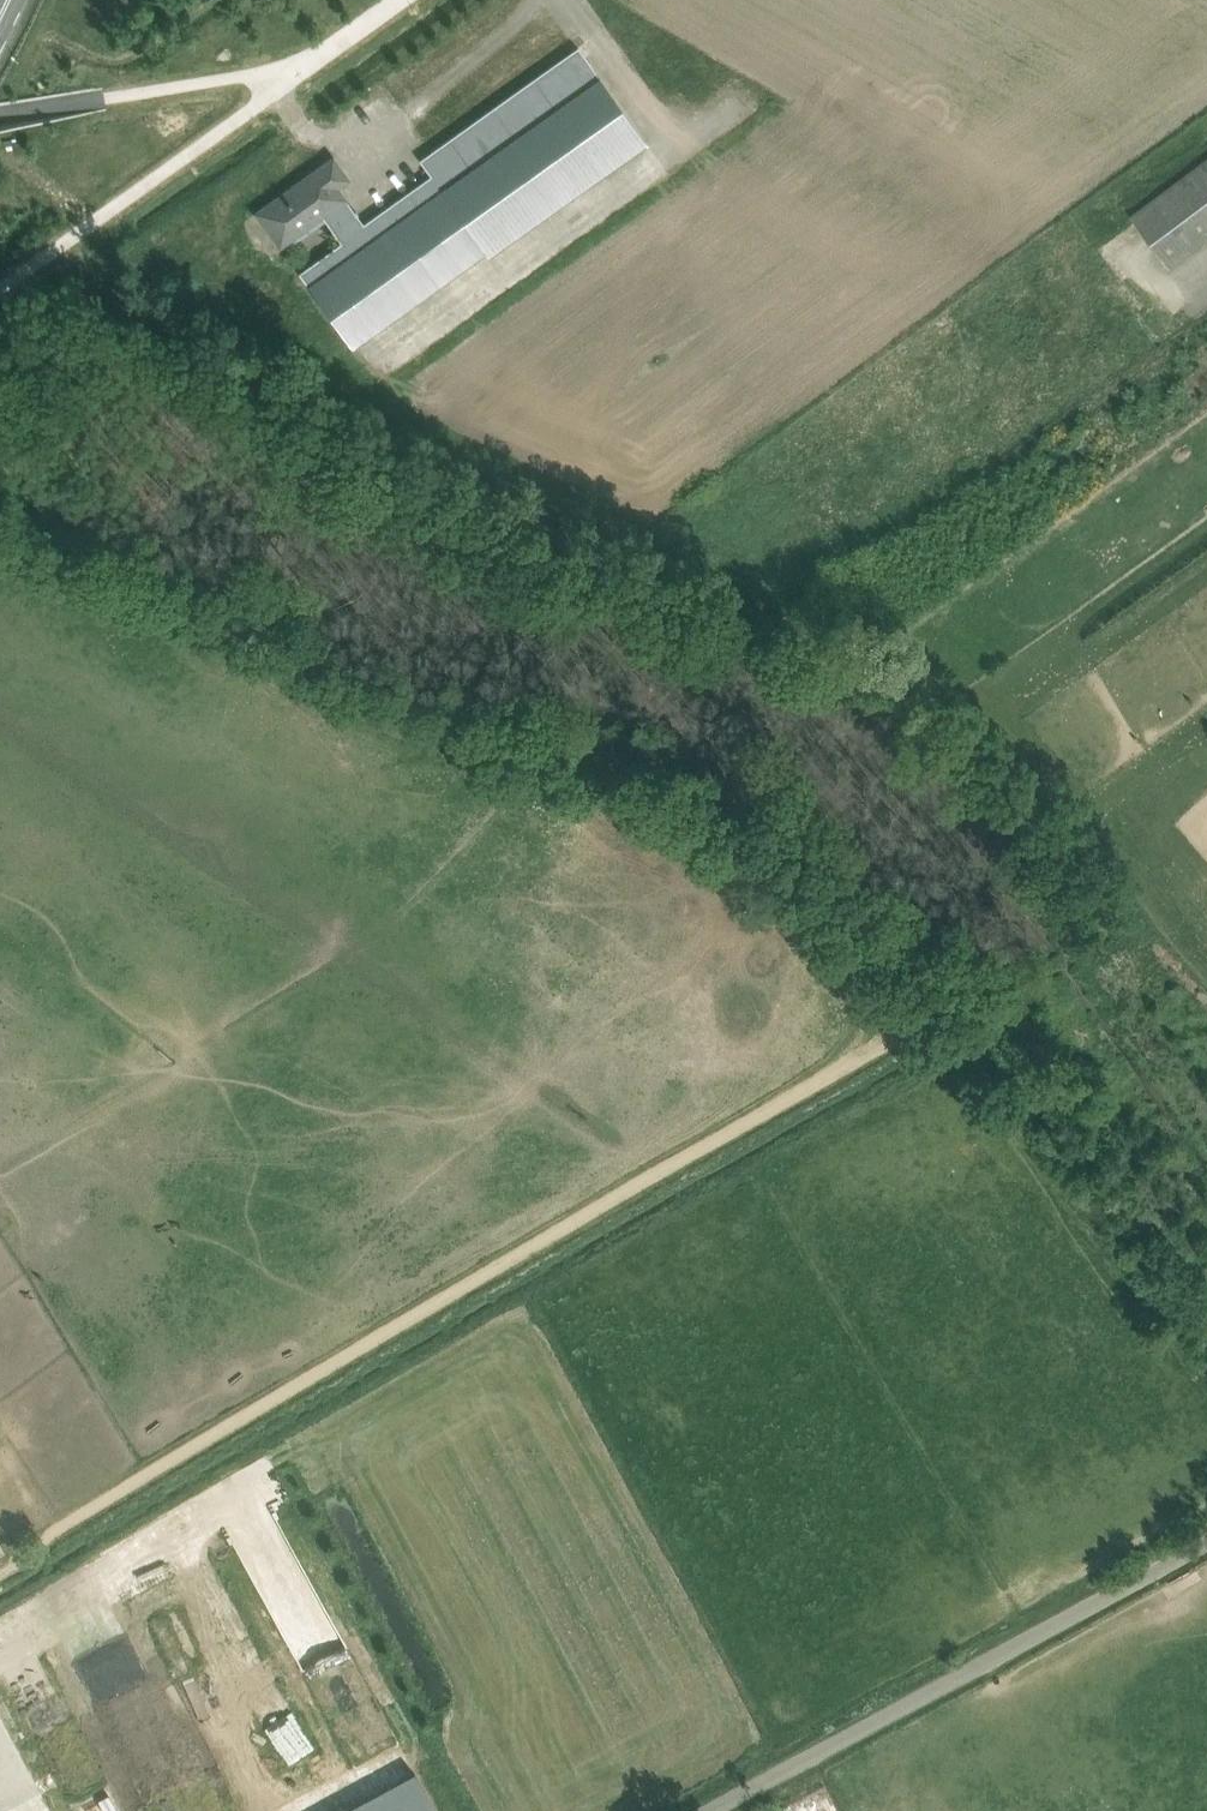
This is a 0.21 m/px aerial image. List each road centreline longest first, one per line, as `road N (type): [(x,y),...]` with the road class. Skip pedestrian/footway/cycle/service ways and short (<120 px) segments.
road 1 (unclassified): [(711,1810),(1206,1545)]
road 2 (unclassified): [(403,0),(293,76)]

